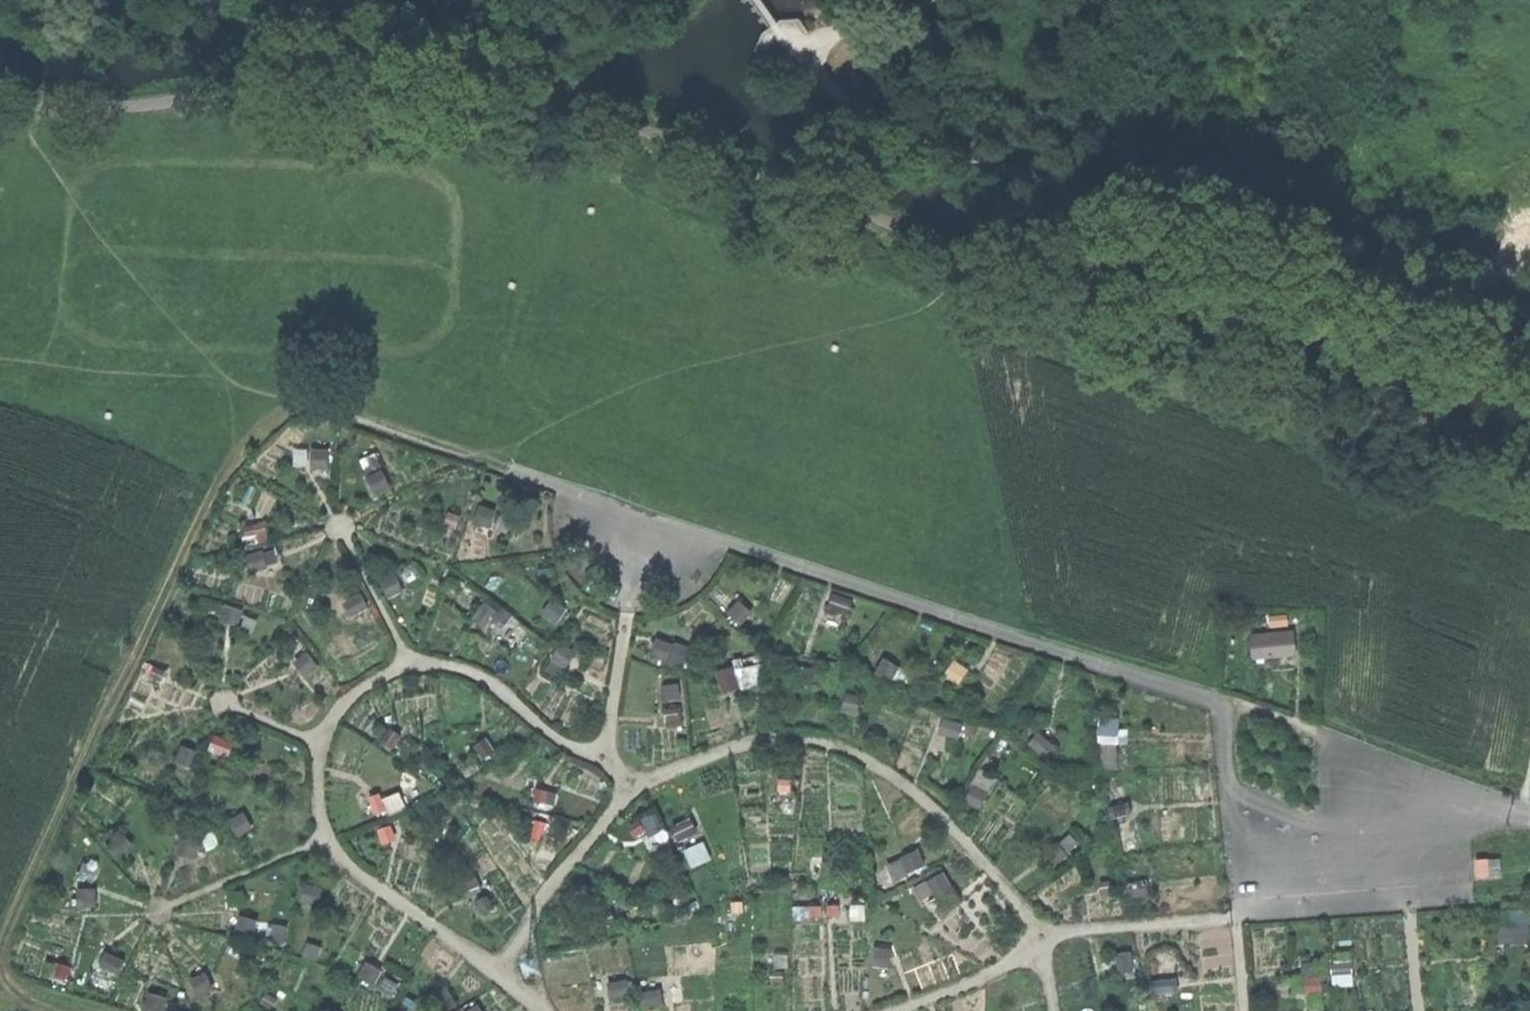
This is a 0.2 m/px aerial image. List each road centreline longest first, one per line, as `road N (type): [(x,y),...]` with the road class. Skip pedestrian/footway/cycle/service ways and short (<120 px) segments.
road 1 (track): [(0,145),(87,163),(257,157),(388,140),(513,152),(1385,485),(1414,514),(1427,587),(1407,821)]
road 2 (track): [(303,402),(235,452),(50,836),(0,957)]

